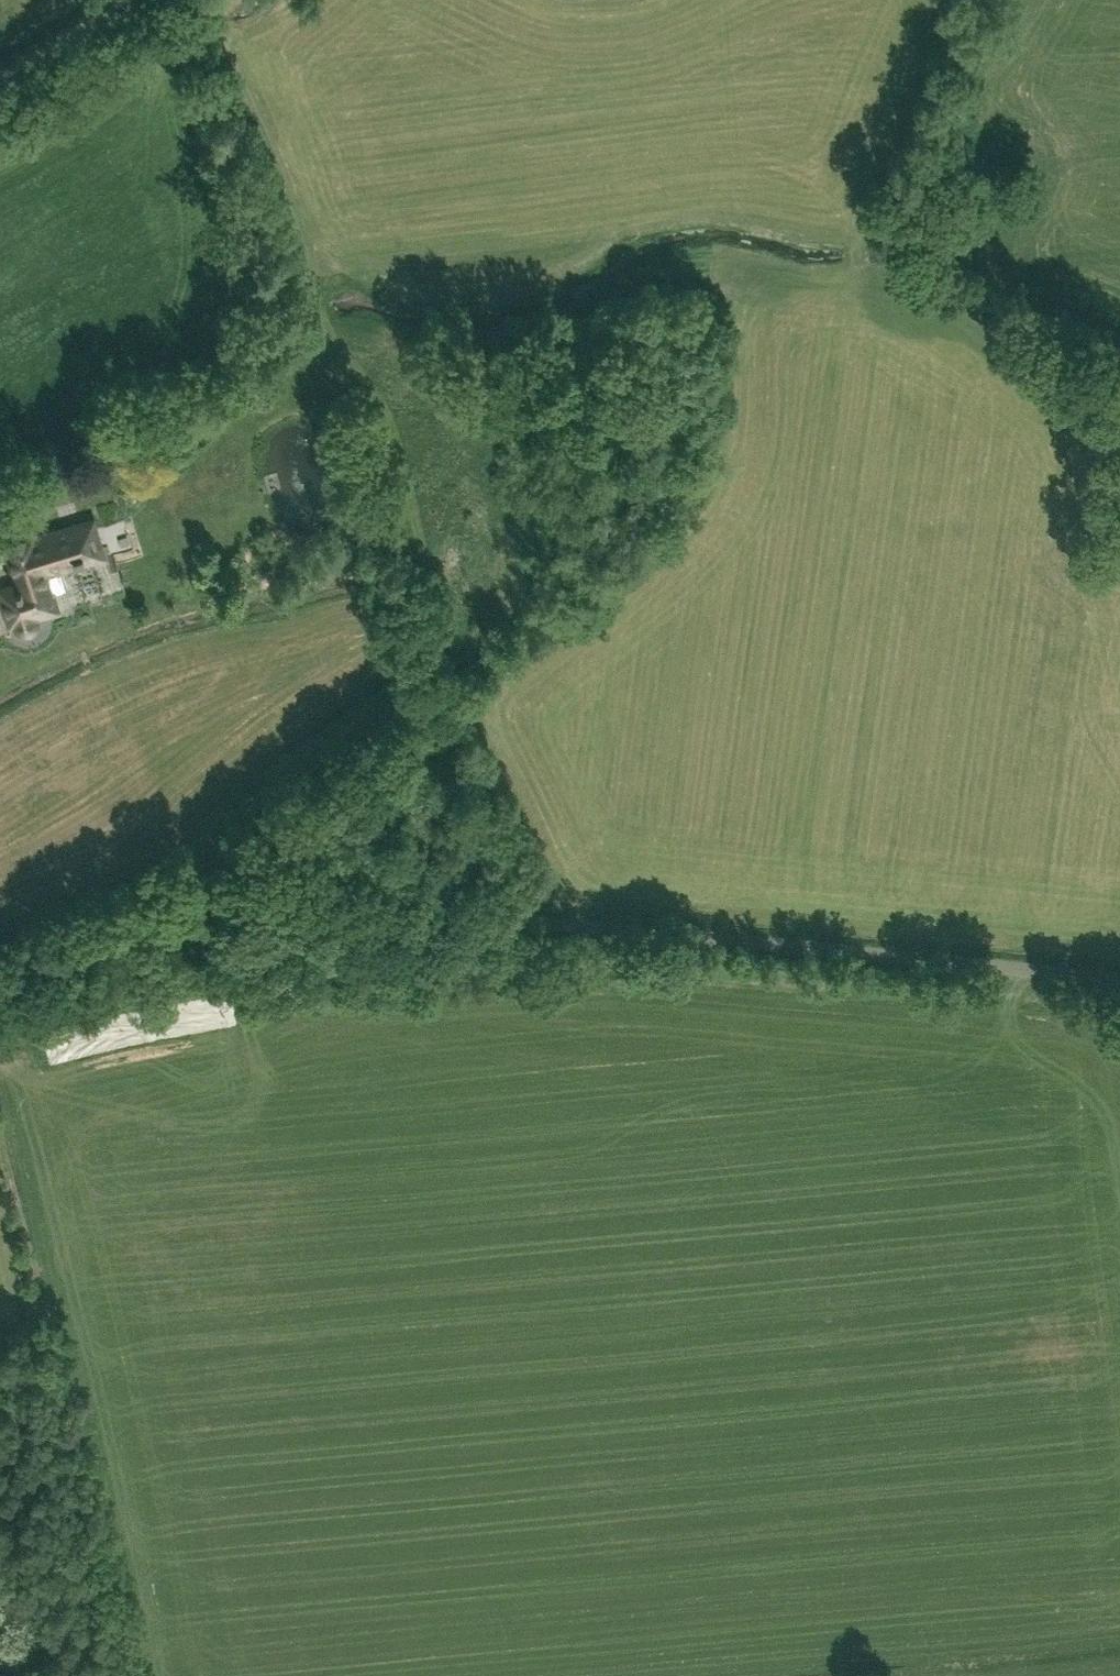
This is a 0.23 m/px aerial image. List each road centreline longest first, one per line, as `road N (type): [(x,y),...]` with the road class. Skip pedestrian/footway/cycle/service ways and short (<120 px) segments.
road 1 (unclassified): [(0,990),(192,896),(285,894),(1119,980)]
road 2 (unclassified): [(121,0),(0,74)]

